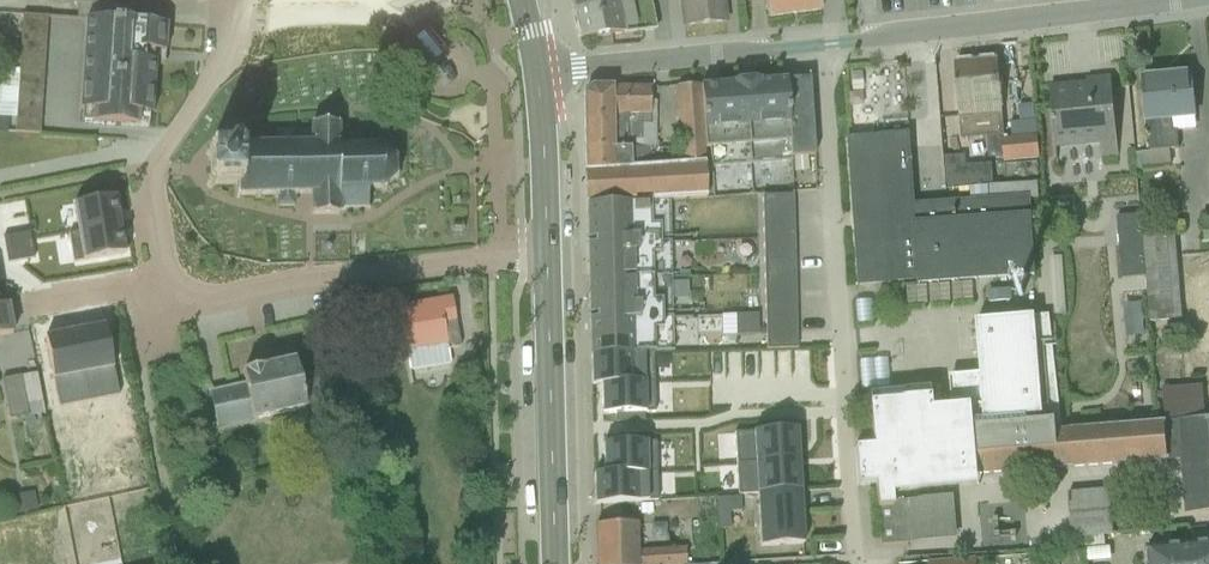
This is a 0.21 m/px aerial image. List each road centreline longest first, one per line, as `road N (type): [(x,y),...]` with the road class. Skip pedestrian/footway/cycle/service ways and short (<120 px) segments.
road 1 (residential): [(856,563),(812,50)]
road 2 (tertiary): [(812,50),(1207,0)]
road 3 (residential): [(168,308),(220,313),(545,256)]
road 4 (residential): [(224,0),(215,65),(197,107),(160,156),(156,179),(168,308)]
road 5 (primary): [(554,563),(545,256)]
road 6 (tertiary): [(536,76),(812,50)]
road 7 (primary): [(545,256),(536,76)]
road 8 (residential): [(46,308),(123,298),(168,308)]

